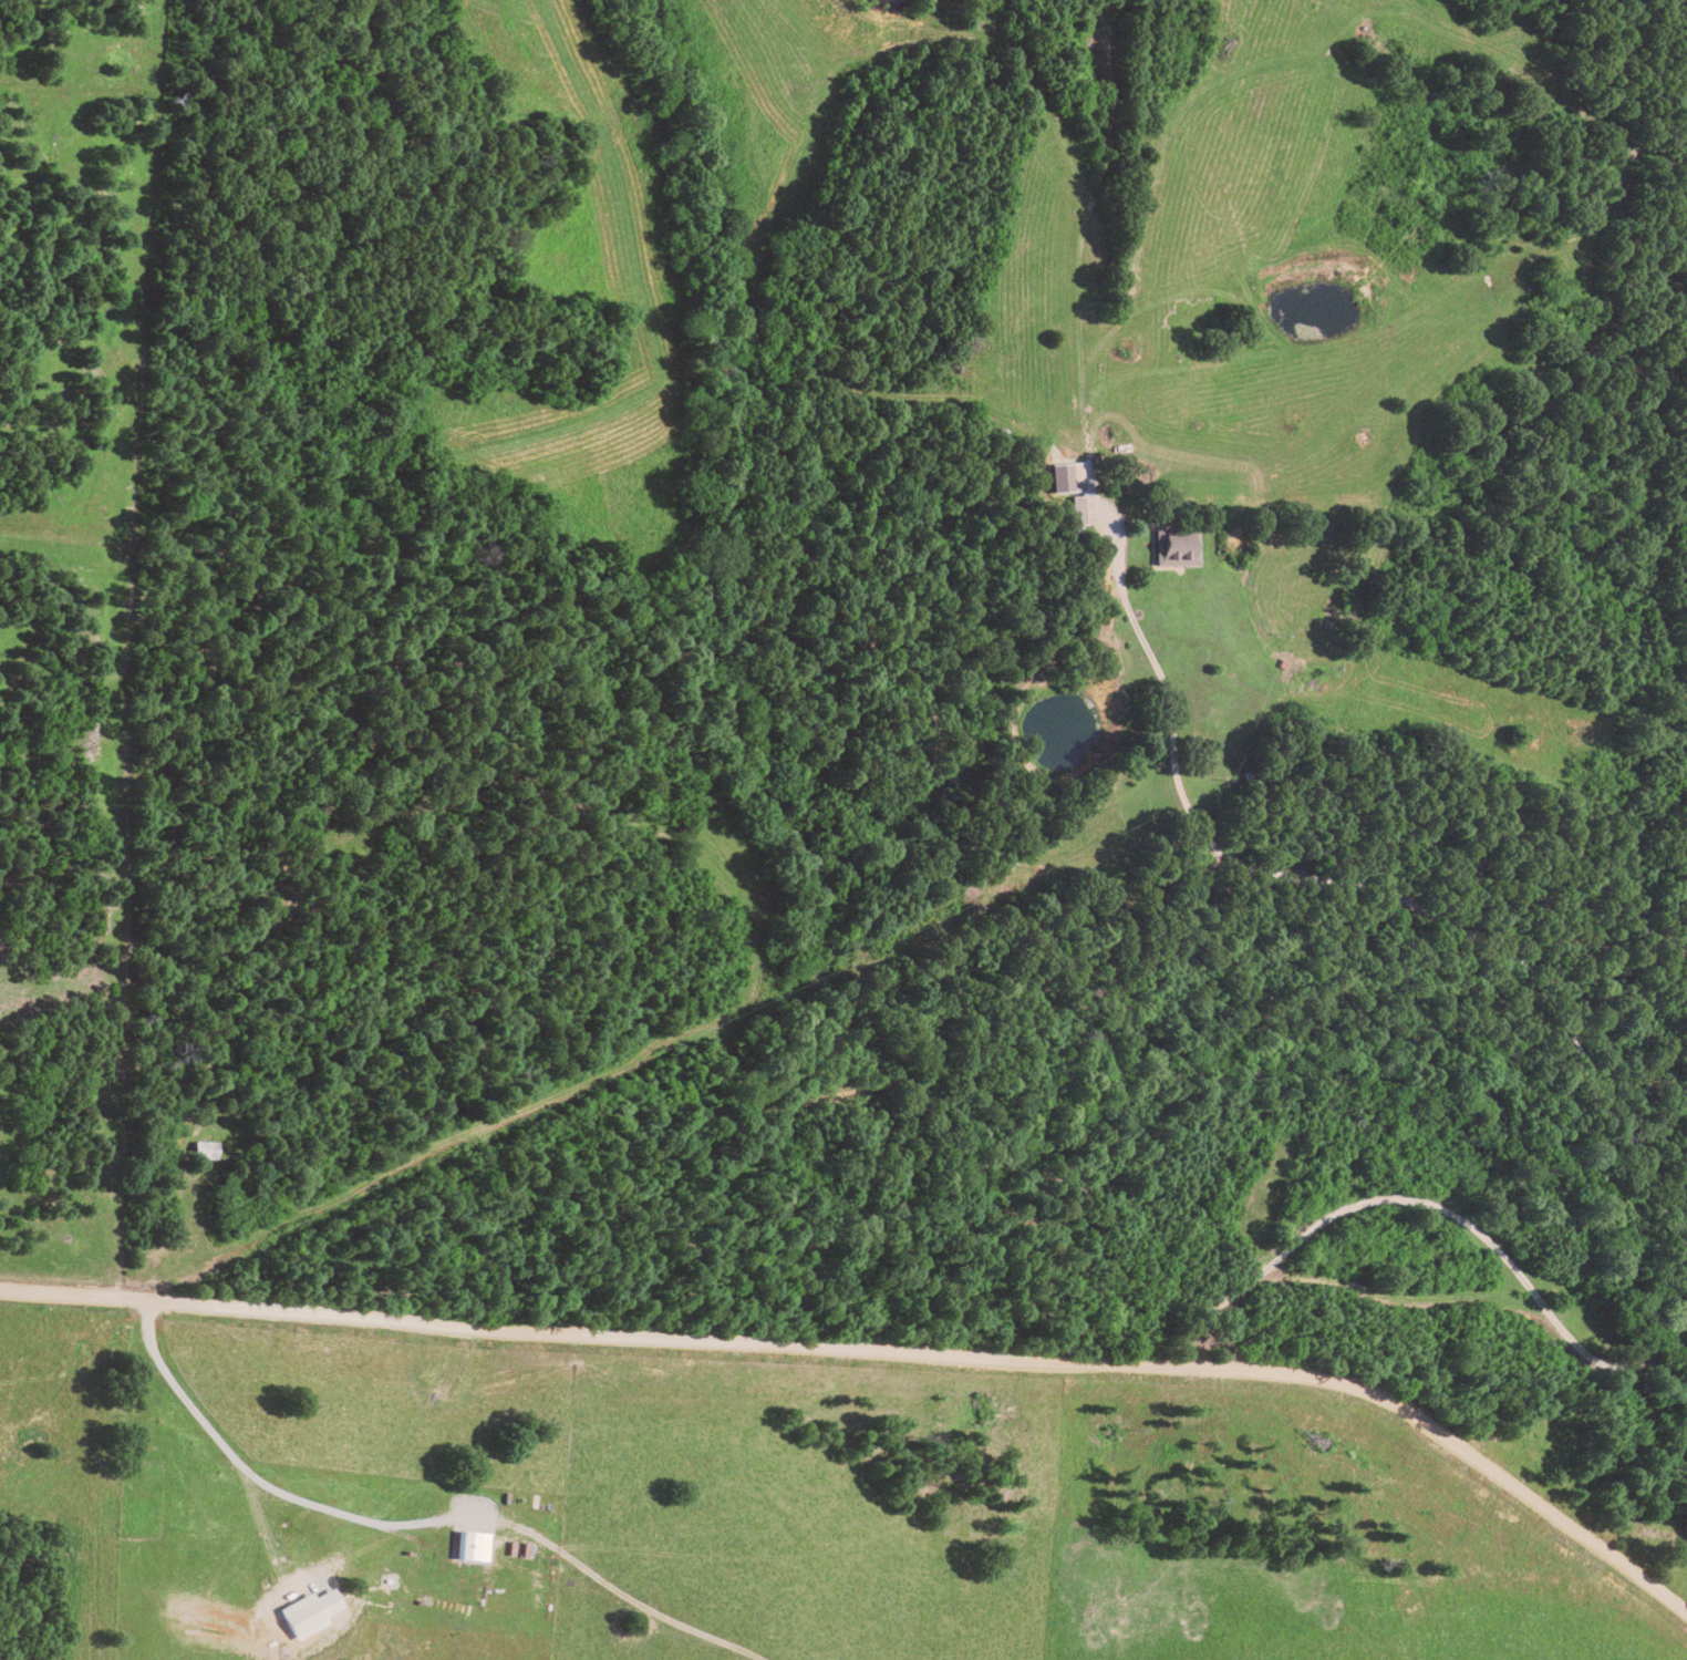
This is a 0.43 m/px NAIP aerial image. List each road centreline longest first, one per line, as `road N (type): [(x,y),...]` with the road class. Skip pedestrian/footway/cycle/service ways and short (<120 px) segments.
road 1 (residential): [(1686,1621),(1525,1501),(1356,1395),(1212,1373),(739,1341),(553,1338),(0,1290)]

